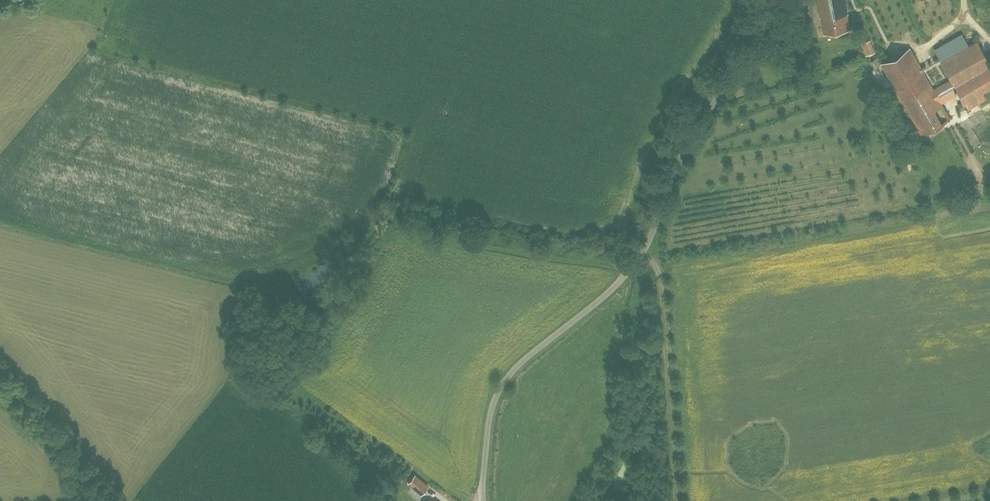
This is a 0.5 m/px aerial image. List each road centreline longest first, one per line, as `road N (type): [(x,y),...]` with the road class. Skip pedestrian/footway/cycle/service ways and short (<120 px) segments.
road 1 (unclassified): [(487,500),(499,388),(637,260),(684,153),(779,0)]

